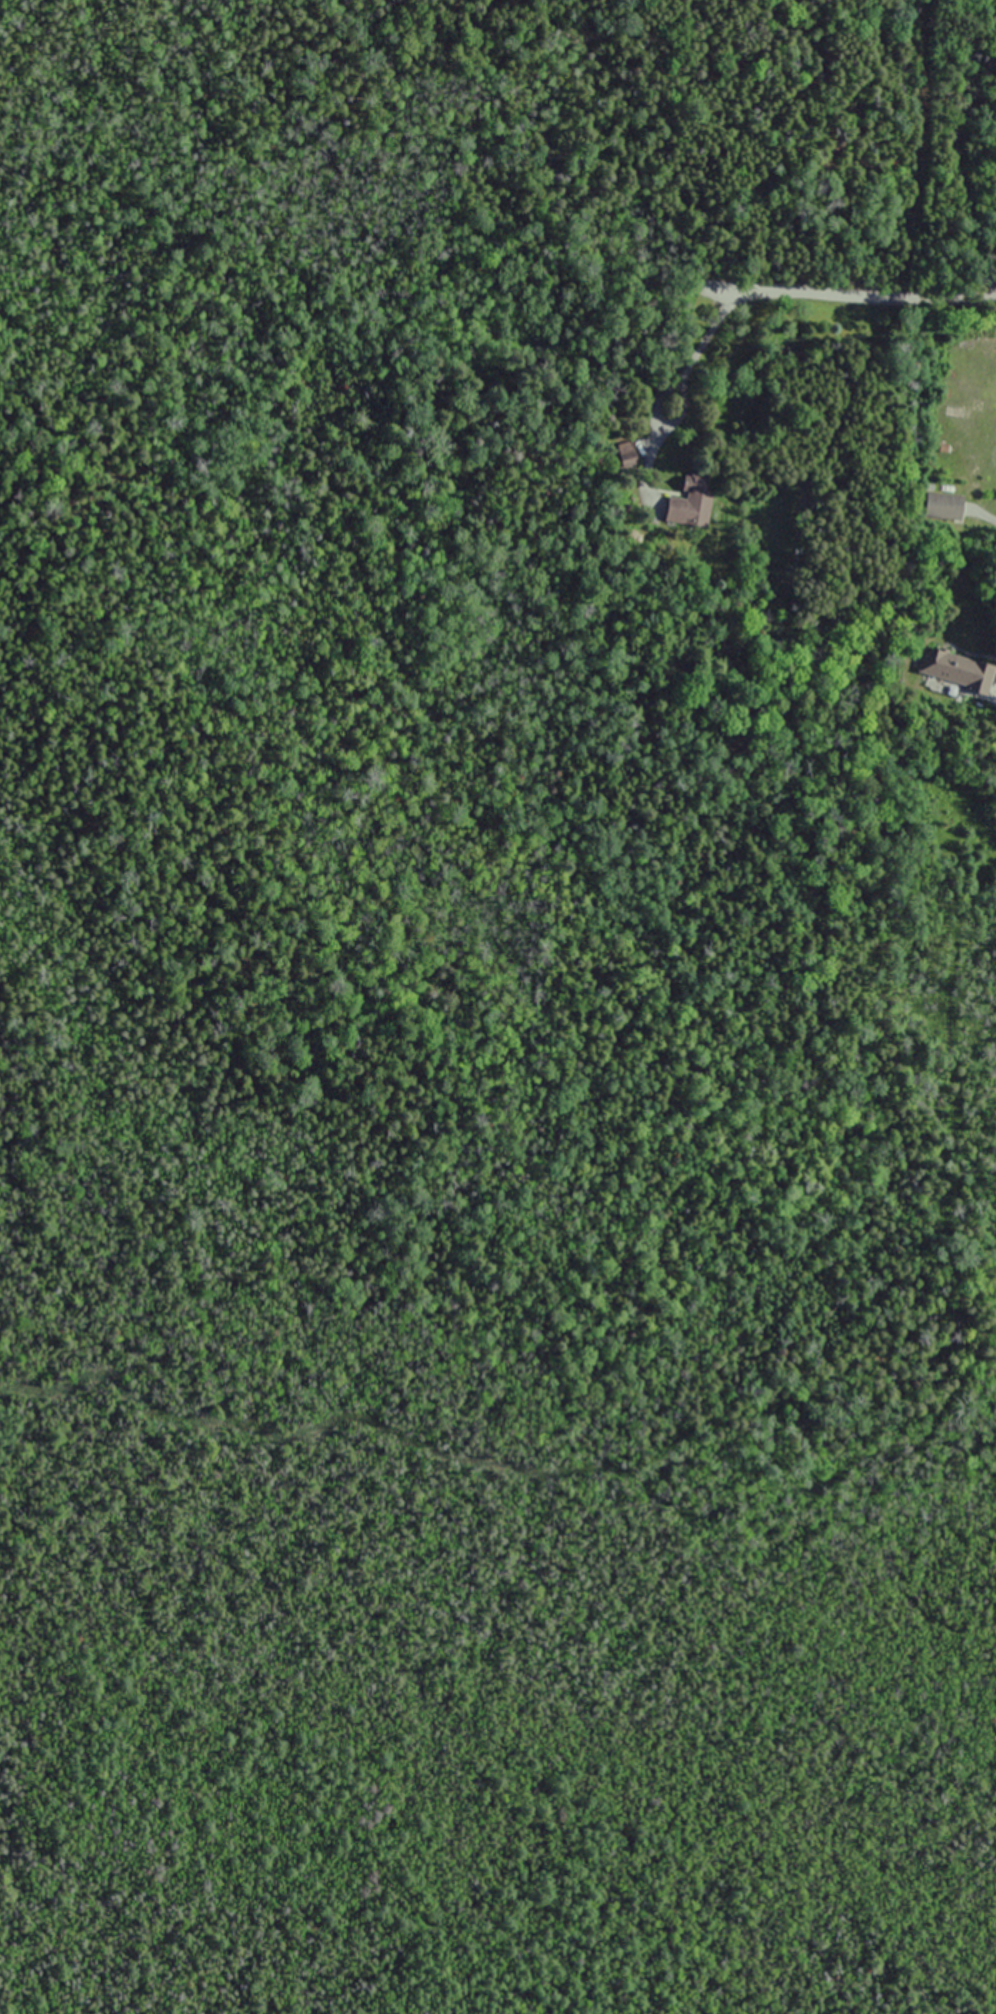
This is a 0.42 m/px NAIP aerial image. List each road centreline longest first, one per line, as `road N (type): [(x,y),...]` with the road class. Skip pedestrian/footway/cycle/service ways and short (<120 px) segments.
road 1 (residential): [(995,305),(902,308),(709,289)]

